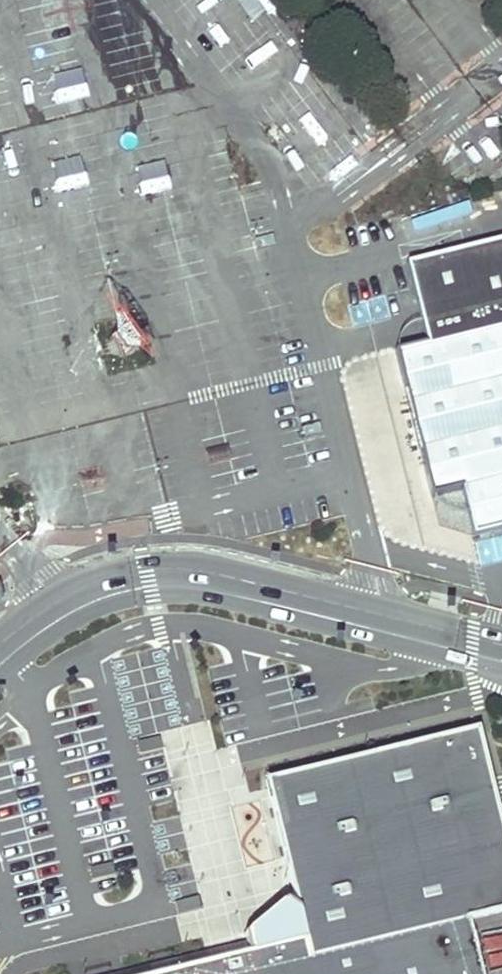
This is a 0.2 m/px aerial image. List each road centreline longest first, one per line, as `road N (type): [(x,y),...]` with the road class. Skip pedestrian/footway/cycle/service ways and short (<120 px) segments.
road 1 (unclassified): [(483,650),(327,601),(177,572),(148,573),(71,602),(0,653)]

